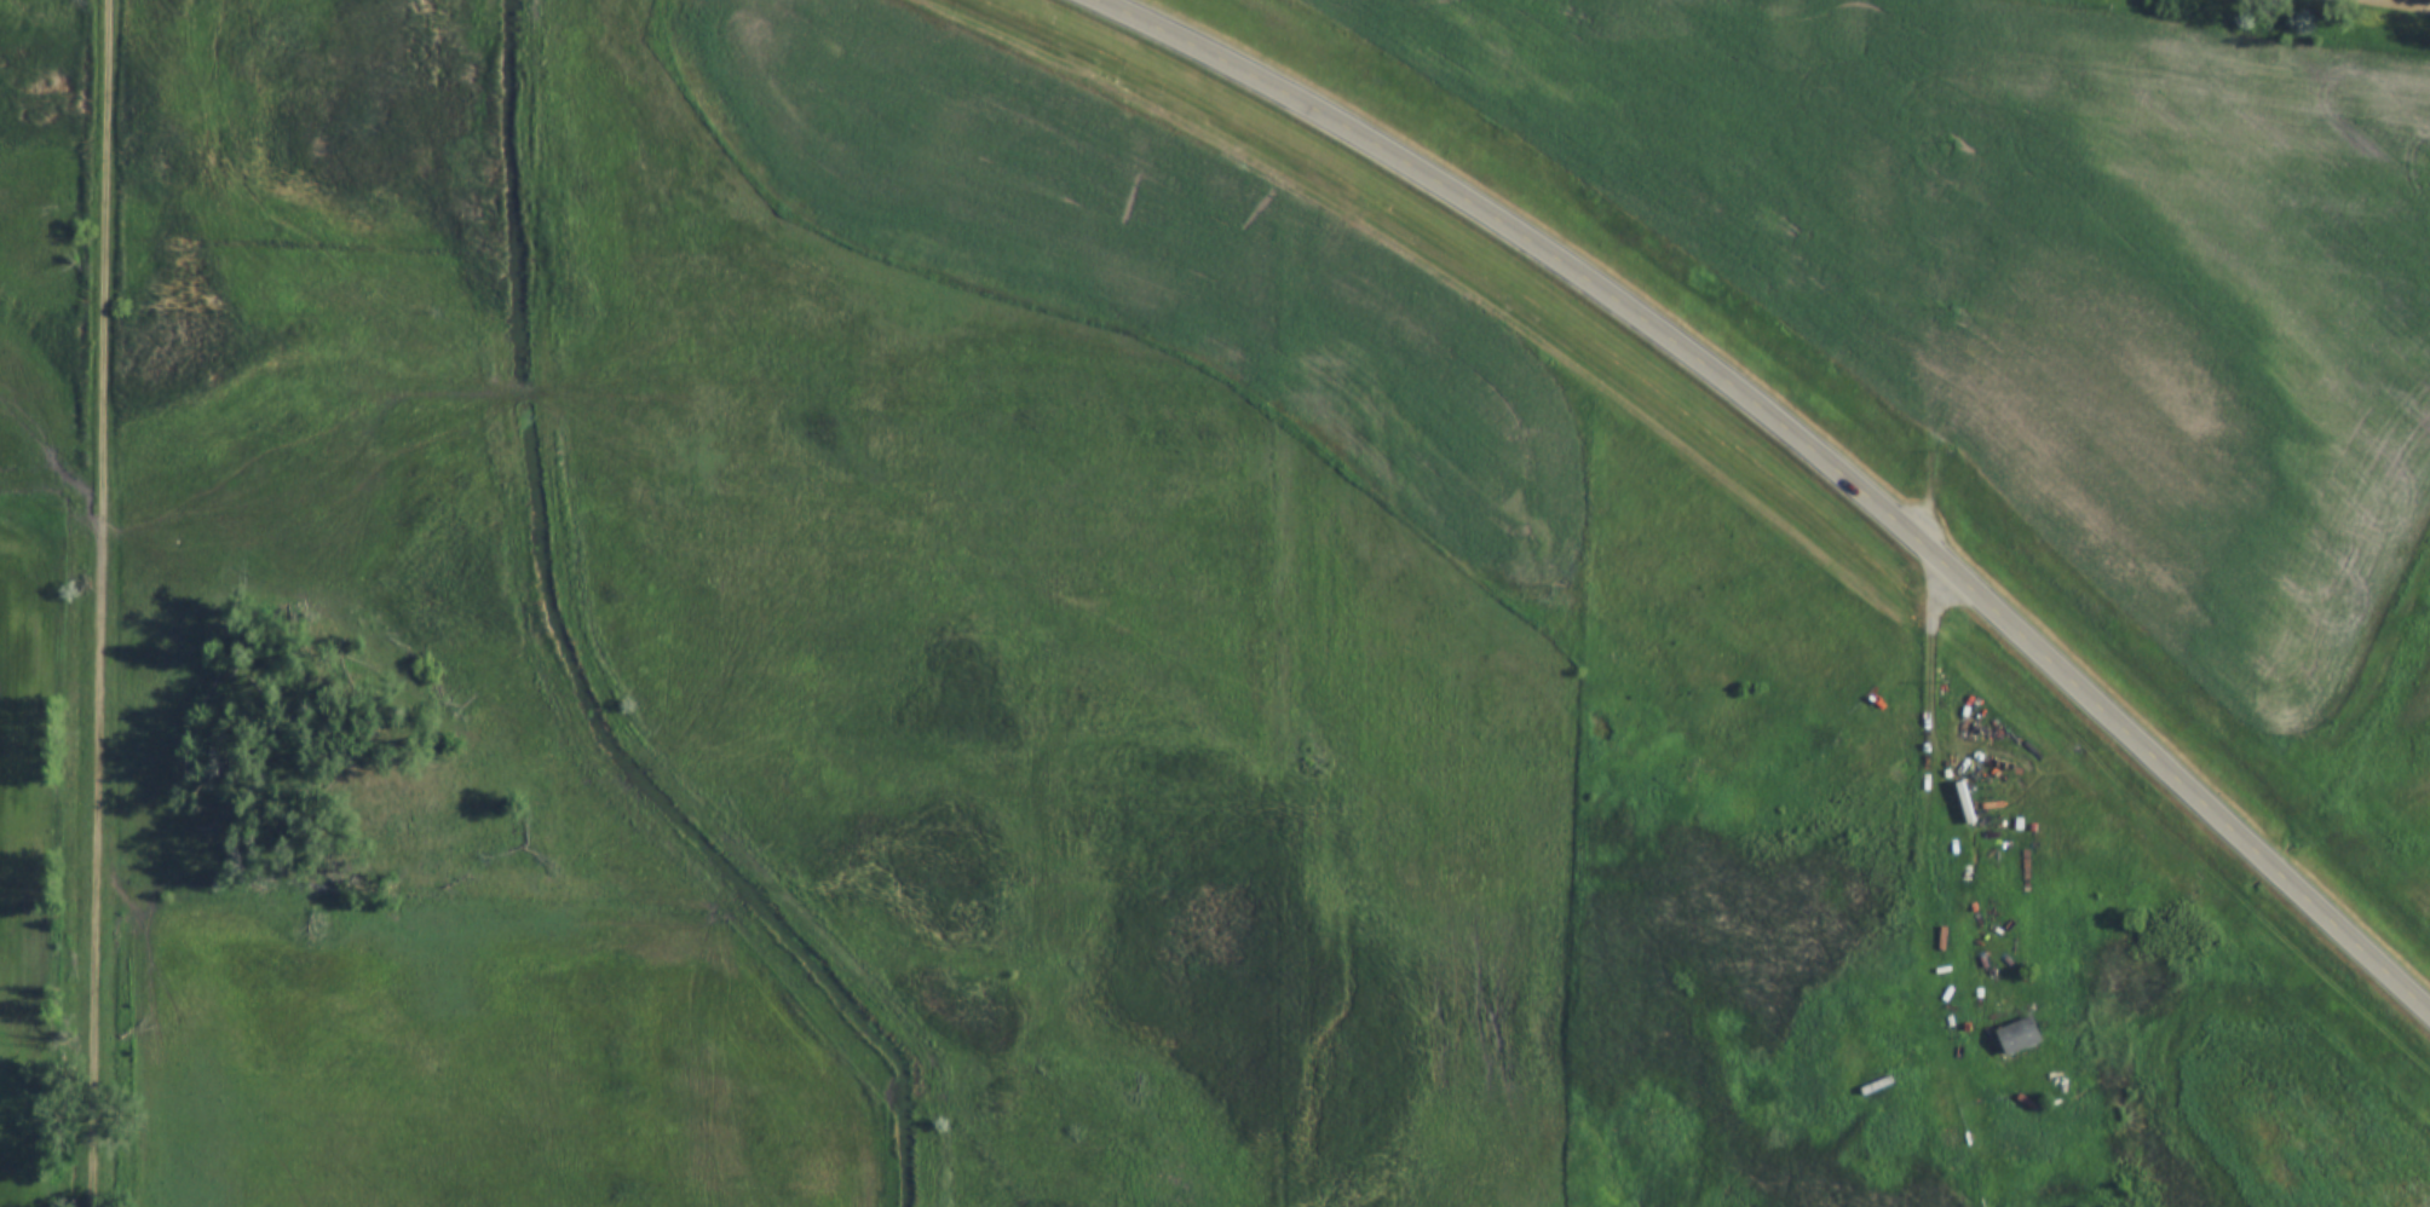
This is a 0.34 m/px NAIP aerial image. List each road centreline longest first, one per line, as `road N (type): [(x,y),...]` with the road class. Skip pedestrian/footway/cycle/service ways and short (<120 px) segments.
road 1 (secondary): [(2429,1009),(1944,564),(1731,386),(1472,203),(1099,0)]
road 2 (track): [(108,0),(93,1206)]

